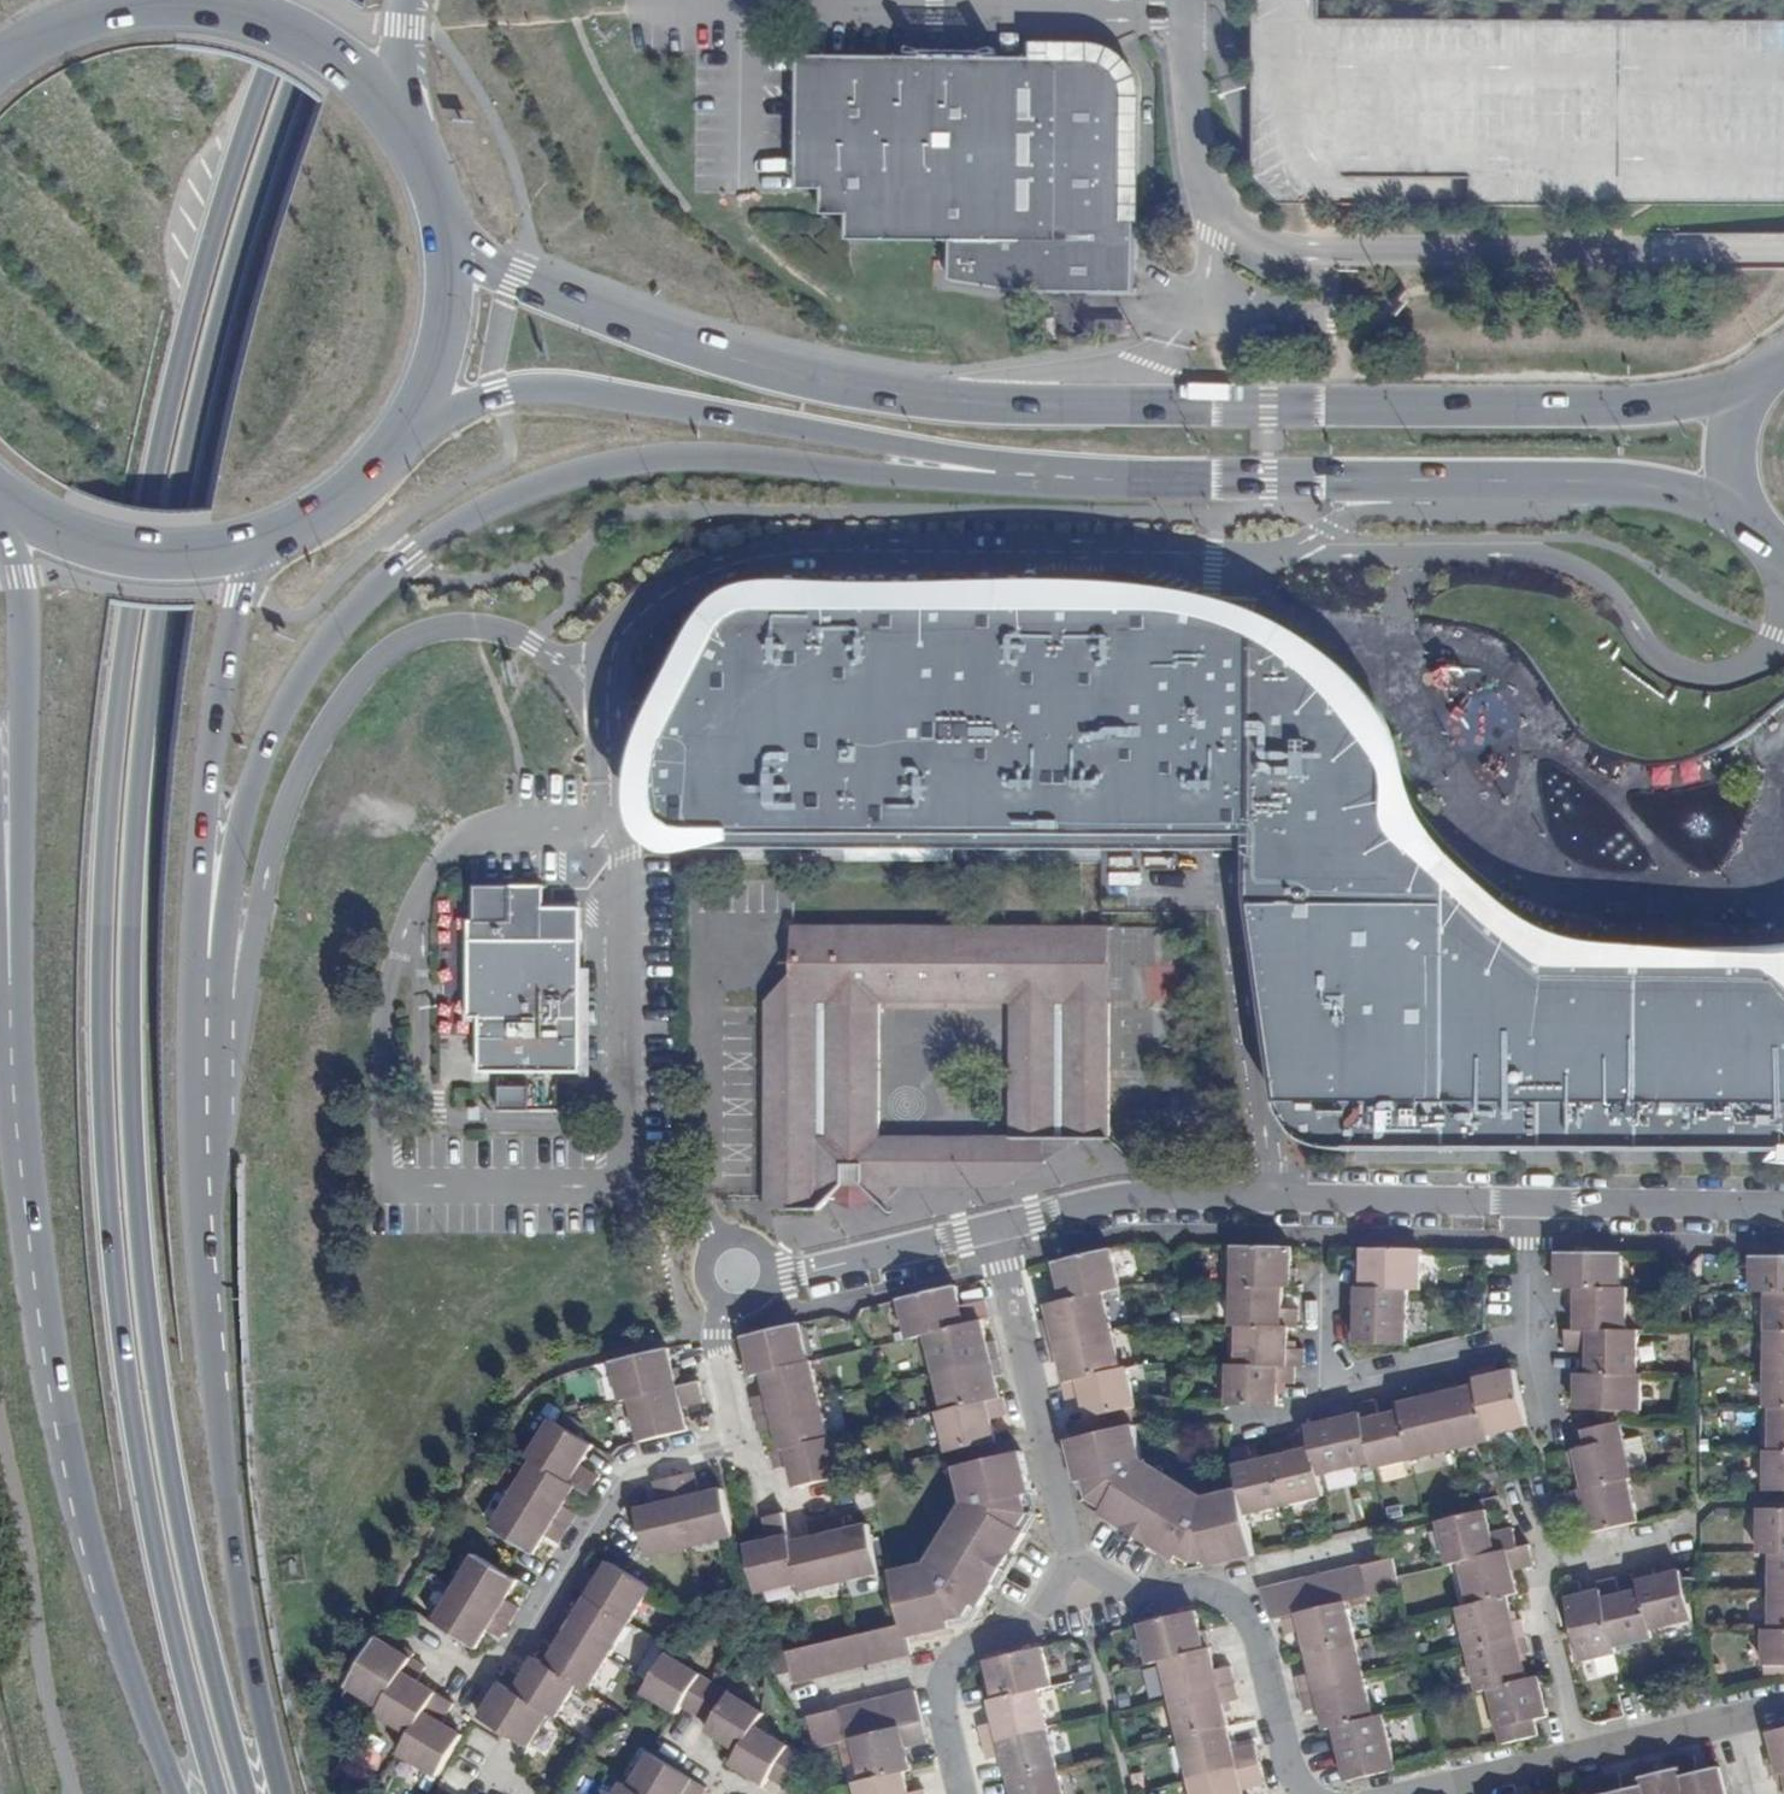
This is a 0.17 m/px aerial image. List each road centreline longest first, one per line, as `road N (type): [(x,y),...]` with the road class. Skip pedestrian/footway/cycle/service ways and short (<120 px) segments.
road 1 (primary): [(248,1793),(178,1512),(152,1313),(134,1076),(140,846),(165,618),(185,512),(239,300),(336,0)]
road 2 (primary): [(303,0),(225,232),(152,513),(113,848),(104,1080),(121,1312),(150,1512),(220,1793)]
road 3 (primary): [(214,1393),(227,889),(254,774),(287,704),(370,592),(413,556),(518,495),(638,462),(715,457),(992,472)]
road 4 (primary): [(1751,389),(1612,409),(944,404),(802,379),(654,338),(449,251)]
road 5 (primary): [(214,1393),(191,1049),(195,913),(233,595),(256,544)]
road 6 (unclassified): [(1187,0),(1196,157),(1209,196),(1225,220),(1290,251),(1783,251)]
road 7 (primary): [(24,1041),(75,1454),(129,1670),(177,1793)]
road 8 (primary): [(992,472),(1146,481),(1623,483),(1747,511)]
road 9 (primary): [(406,430),(528,388),(574,388),(838,435),(992,472)]
road 10 (primary): [(2,497),(21,578),(24,1041)]
road 11 (residential): [(990,1234),(1130,1202),(1525,1208)]
road 12 (residential): [(404,1632),(489,1679),(624,1471),(728,1444)]
road 13 (primary): [(286,1793),(259,1701),(214,1393)]
road 14 (residential): [(1297,1793),(1249,1627),(1201,1592),(1073,1584)]
road 15 (residential): [(1073,1584),(990,1234)]
road 16 (residential): [(699,1313),(713,1299),(990,1234)]
road 17 (primary): [(398,115),(340,58),(266,19),(189,3),(143,5)]
road 18 (residential): [(1073,1584),(939,1672),(958,1793)]
road 19 (primary): [(2,497),(48,527),(124,553),(202,556),(256,544)]
road 20 (residential): [(1525,1208),(1783,1211)]
road 21 (residential): [(1316,1396),(1527,1347)]
road 22 (residential): [(1783,1708),(1576,1759)]
road 23 (residential): [(1576,1759),(1540,1599),(1551,1568)]
road 24 (primary): [(256,544),(341,500),(406,430)]
road 25 (primary): [(406,430),(443,344),(449,251)]
road 26 (residential): [(1576,1759),(1398,1793)]
road 27 (primary): [(143,5),(62,27),(0,65)]
road 28 (residential): [(728,1444),(765,1508),(842,1500)]
road 29 (unclassified): [(1191,297),(1270,317),(1337,322)]
road 30 (primary): [(449,251),(440,206),(398,115)]
road 31 (residential): [(1316,1396),(1286,1420),(1180,1418)]
road 32 (residential): [(1527,1347),(1525,1208)]
road 33 (residential): [(1551,1568),(1681,1534)]
road 34 (residential): [(728,1444),(699,1313)]
road 35 (primary): [(1751,389),(1733,457),(1747,511)]

